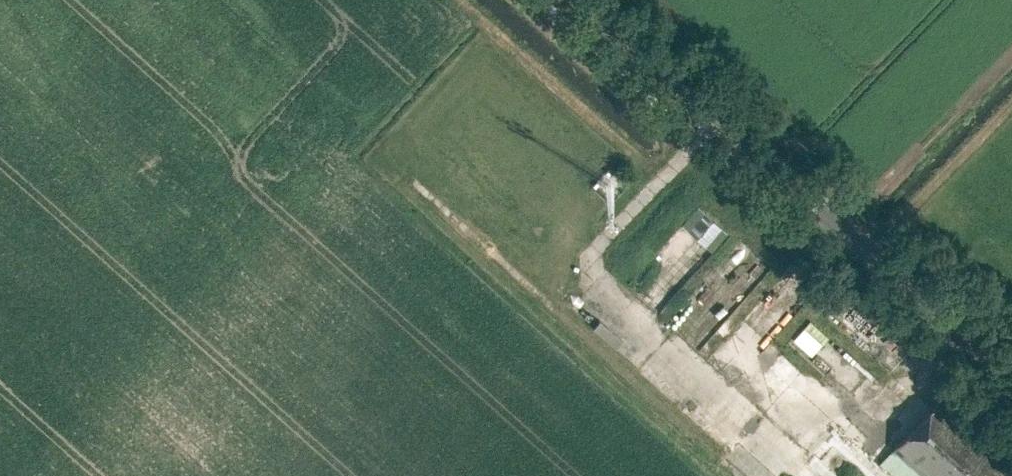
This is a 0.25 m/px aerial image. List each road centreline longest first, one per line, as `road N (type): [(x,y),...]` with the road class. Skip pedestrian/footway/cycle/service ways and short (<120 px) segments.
road 1 (tertiary): [(1011,378),(588,0)]

